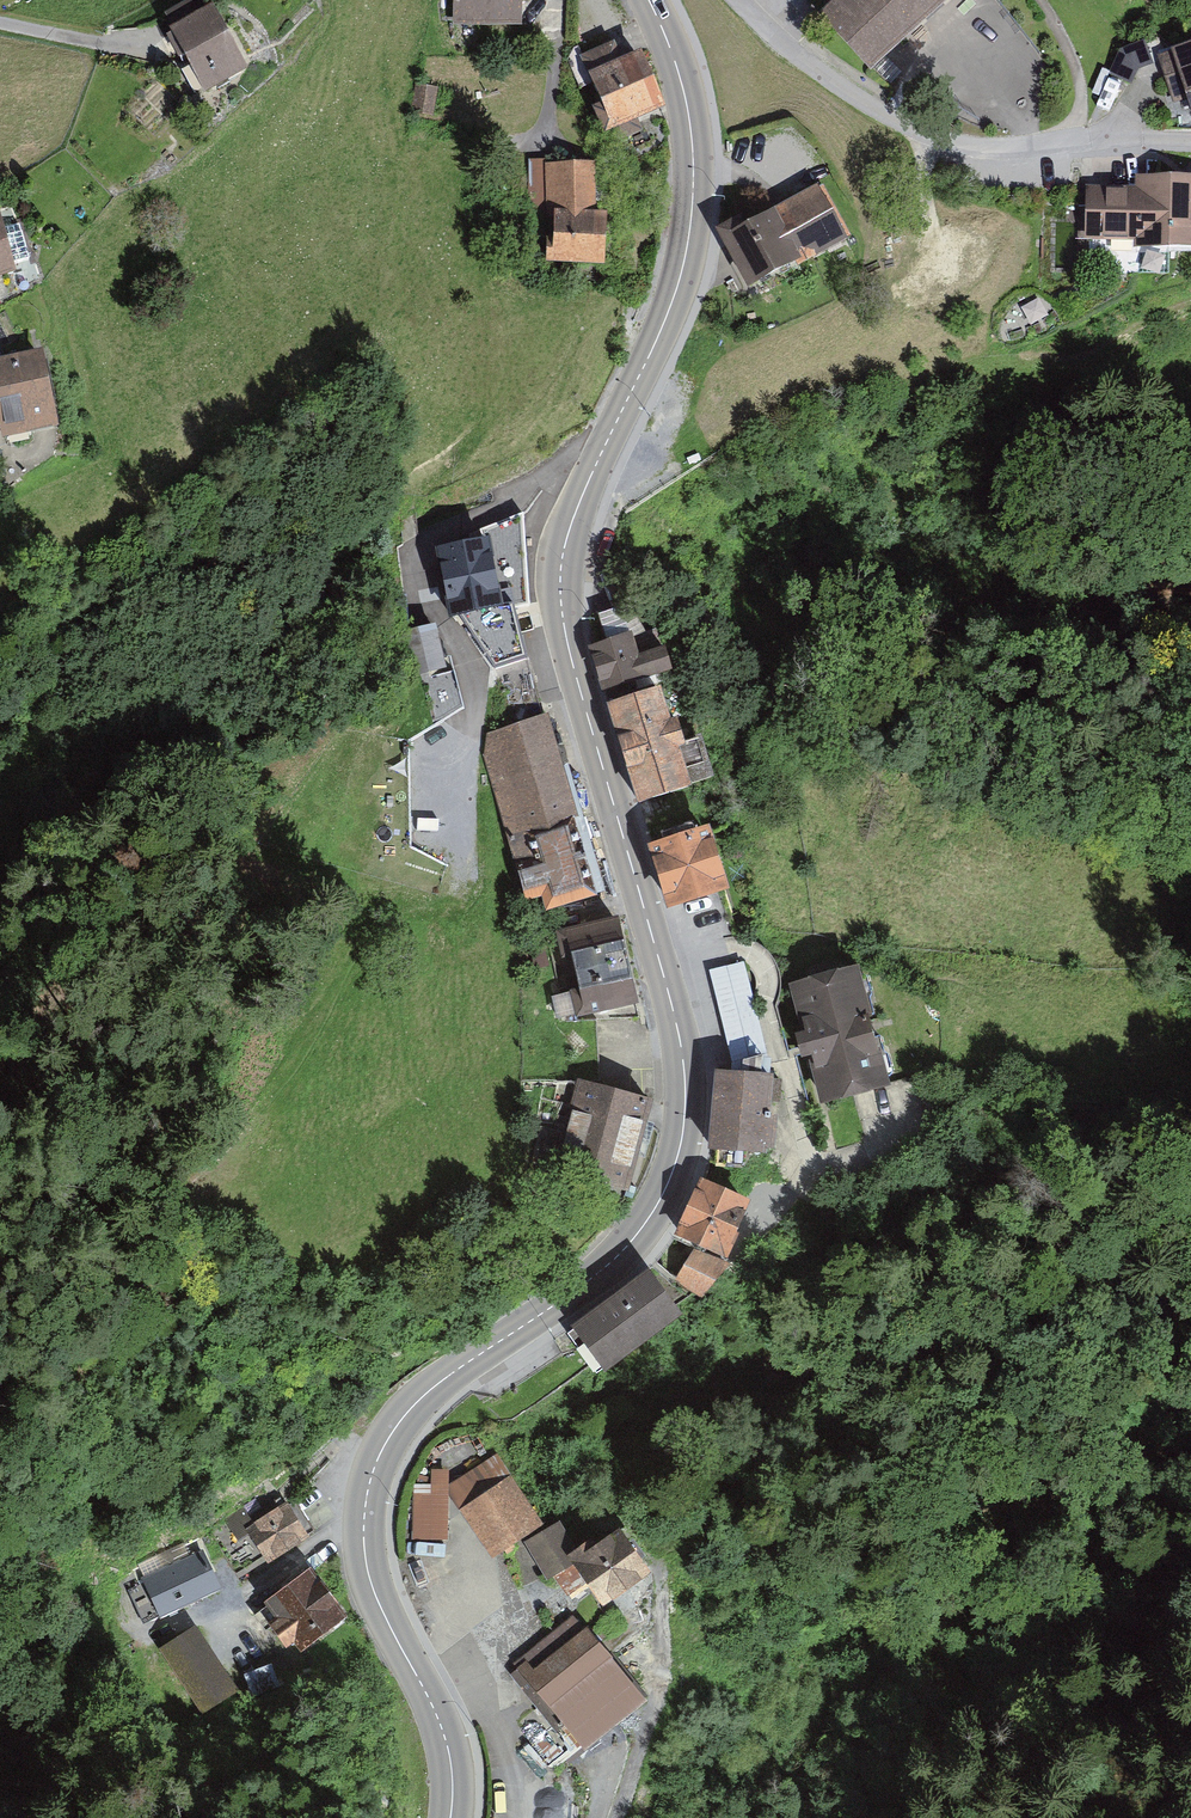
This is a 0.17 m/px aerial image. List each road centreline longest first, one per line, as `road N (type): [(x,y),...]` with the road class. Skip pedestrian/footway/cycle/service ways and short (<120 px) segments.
road 1 (tertiary): [(650,0),(682,76),(693,135),(692,225),(664,326),(580,502),(561,579),(575,675),(670,1003),(683,1067),(682,1135),(671,1180),(635,1237),(592,1280),(414,1405),(374,1468),(363,1523),(366,1563),(438,1715),(453,1778),(450,1817)]
road 2 (track): [(916,1119),(977,1077),(1051,1064),(1135,1073),(1190,1060)]

